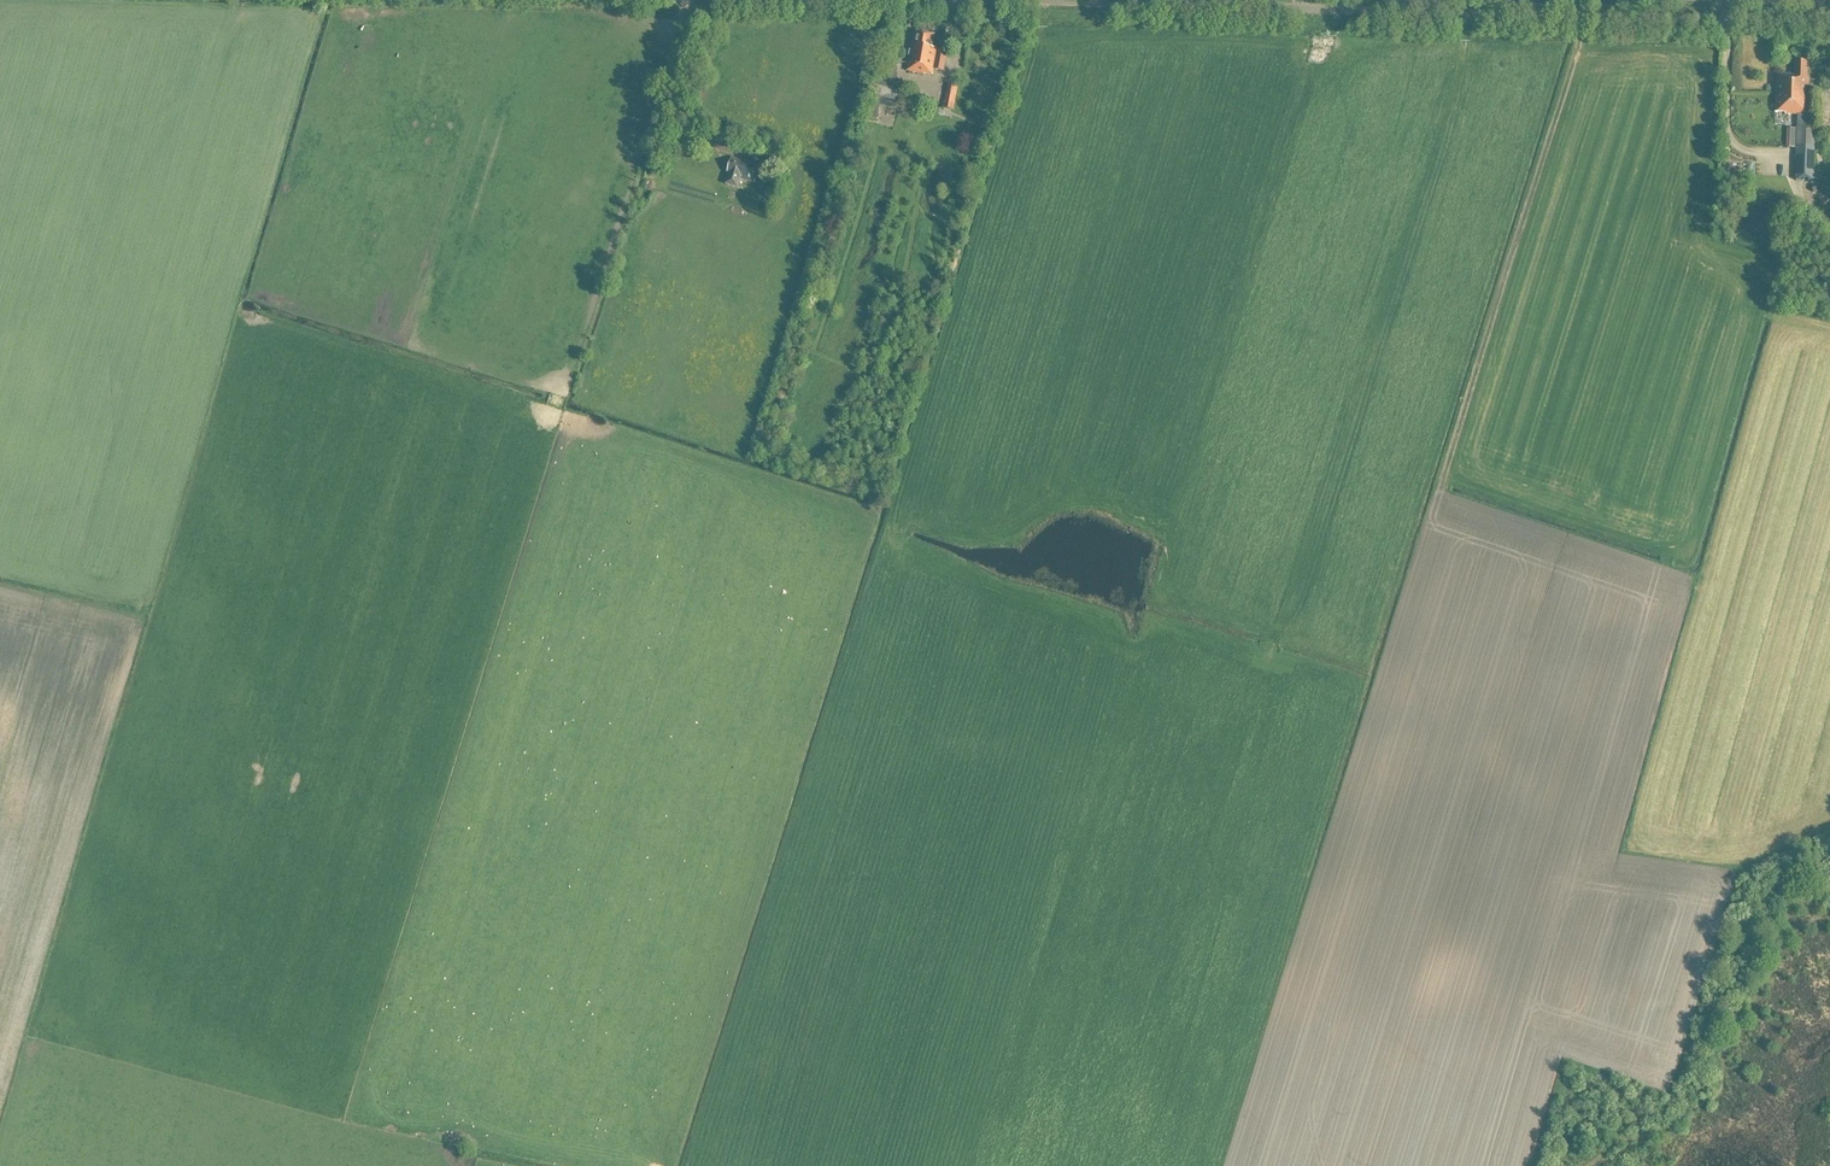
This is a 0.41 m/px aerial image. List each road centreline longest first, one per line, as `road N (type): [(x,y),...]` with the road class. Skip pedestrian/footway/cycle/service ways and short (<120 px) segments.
road 1 (unclassified): [(916,0),(1829,25)]

